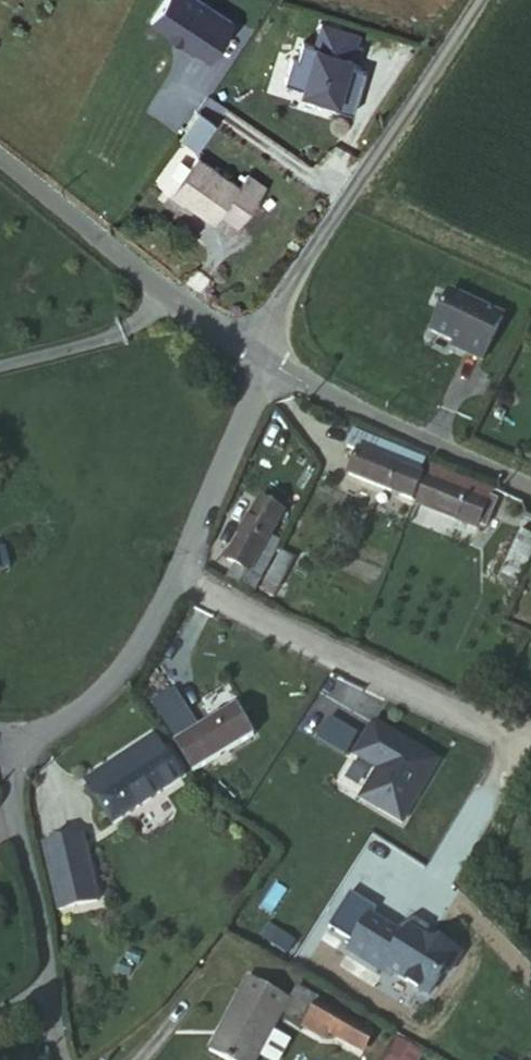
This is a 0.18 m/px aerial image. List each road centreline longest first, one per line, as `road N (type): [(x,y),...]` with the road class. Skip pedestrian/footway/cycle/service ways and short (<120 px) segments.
road 1 (unclassified): [(12,735),(62,720),(112,679),(157,607),(269,361)]
road 2 (unclassified): [(475,0),(245,343)]
road 3 (residential): [(12,735),(7,785),(46,946),(57,1059)]
road 4 (unclassified): [(245,343),(0,157)]
road 5 (unclassified): [(530,483),(269,361)]

